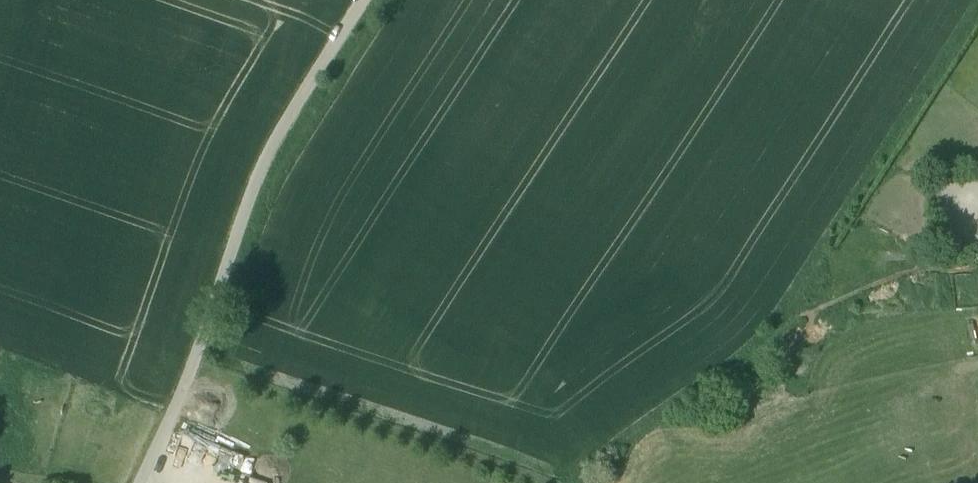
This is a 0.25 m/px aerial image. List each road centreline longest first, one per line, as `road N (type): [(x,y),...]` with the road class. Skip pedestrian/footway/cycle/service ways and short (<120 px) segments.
road 1 (track): [(141,482),(186,385),(269,152),(364,0)]

